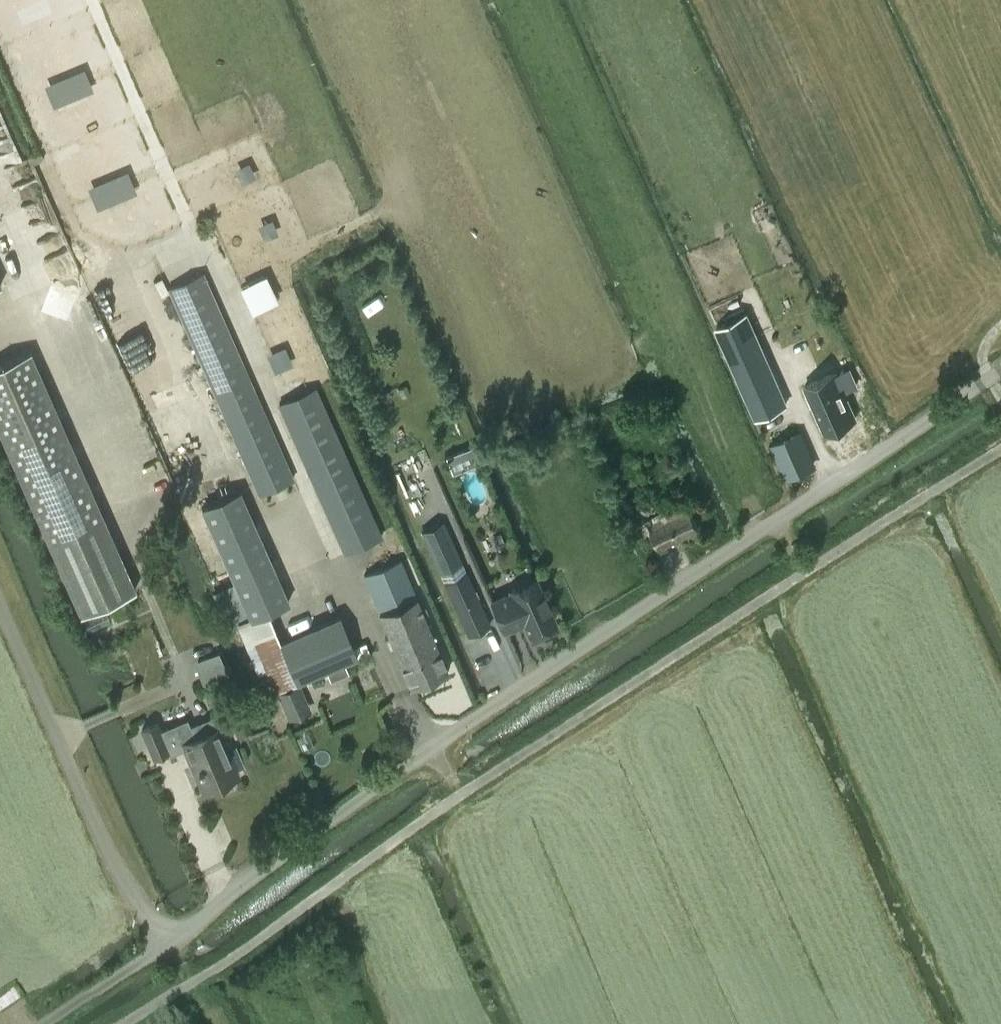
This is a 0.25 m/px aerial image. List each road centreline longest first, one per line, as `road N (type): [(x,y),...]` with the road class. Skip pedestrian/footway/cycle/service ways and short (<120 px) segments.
road 1 (unclassified): [(48,1023),(575,652),(1000,373)]
road 2 (track): [(129,1023),(506,766),(1000,450)]

